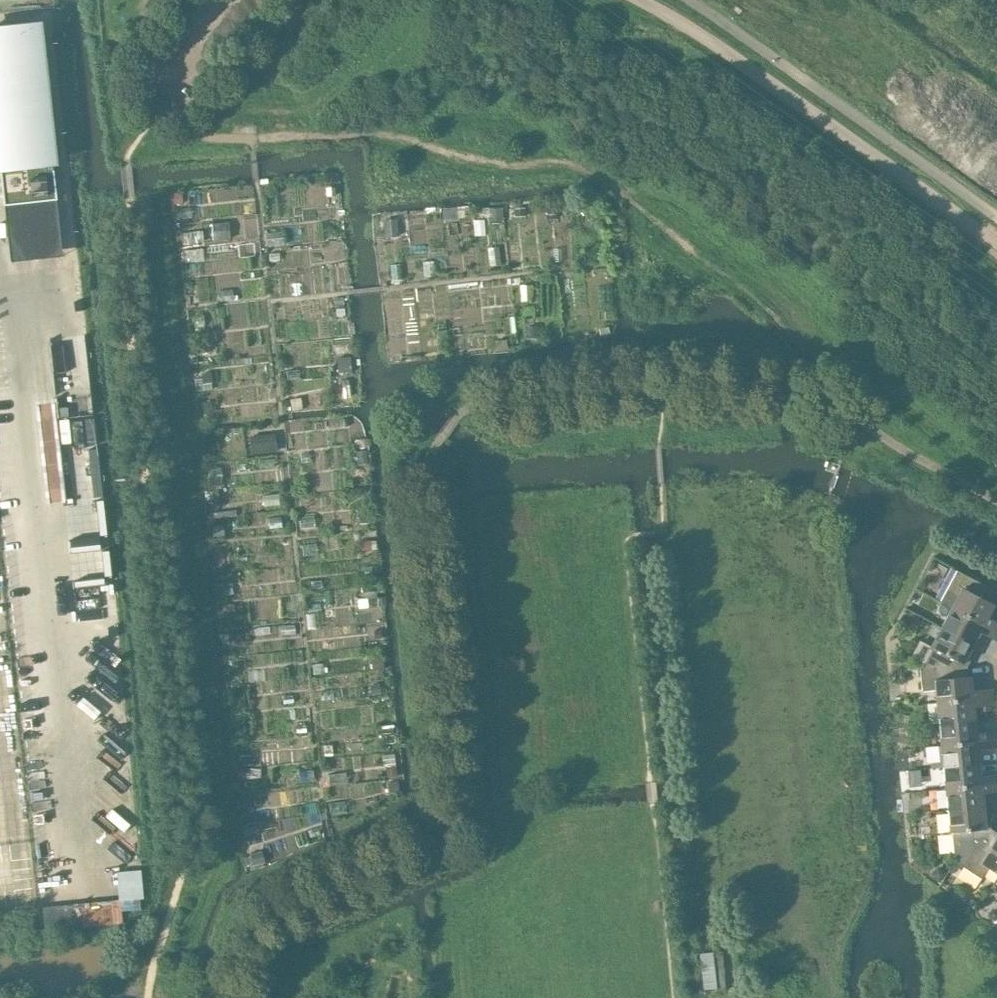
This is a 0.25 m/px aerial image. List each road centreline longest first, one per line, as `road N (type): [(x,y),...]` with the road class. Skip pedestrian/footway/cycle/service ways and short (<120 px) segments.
road 1 (track): [(129,197),(125,154),(156,115),(203,145),(351,132),(532,137),(785,321),(821,397)]
road 2 (track): [(250,141),(322,818)]
road 3 (unclassified): [(638,0),(718,46),(996,246)]
road 4 (track): [(613,265),(267,301)]
road 5 (track): [(821,397),(996,494)]

